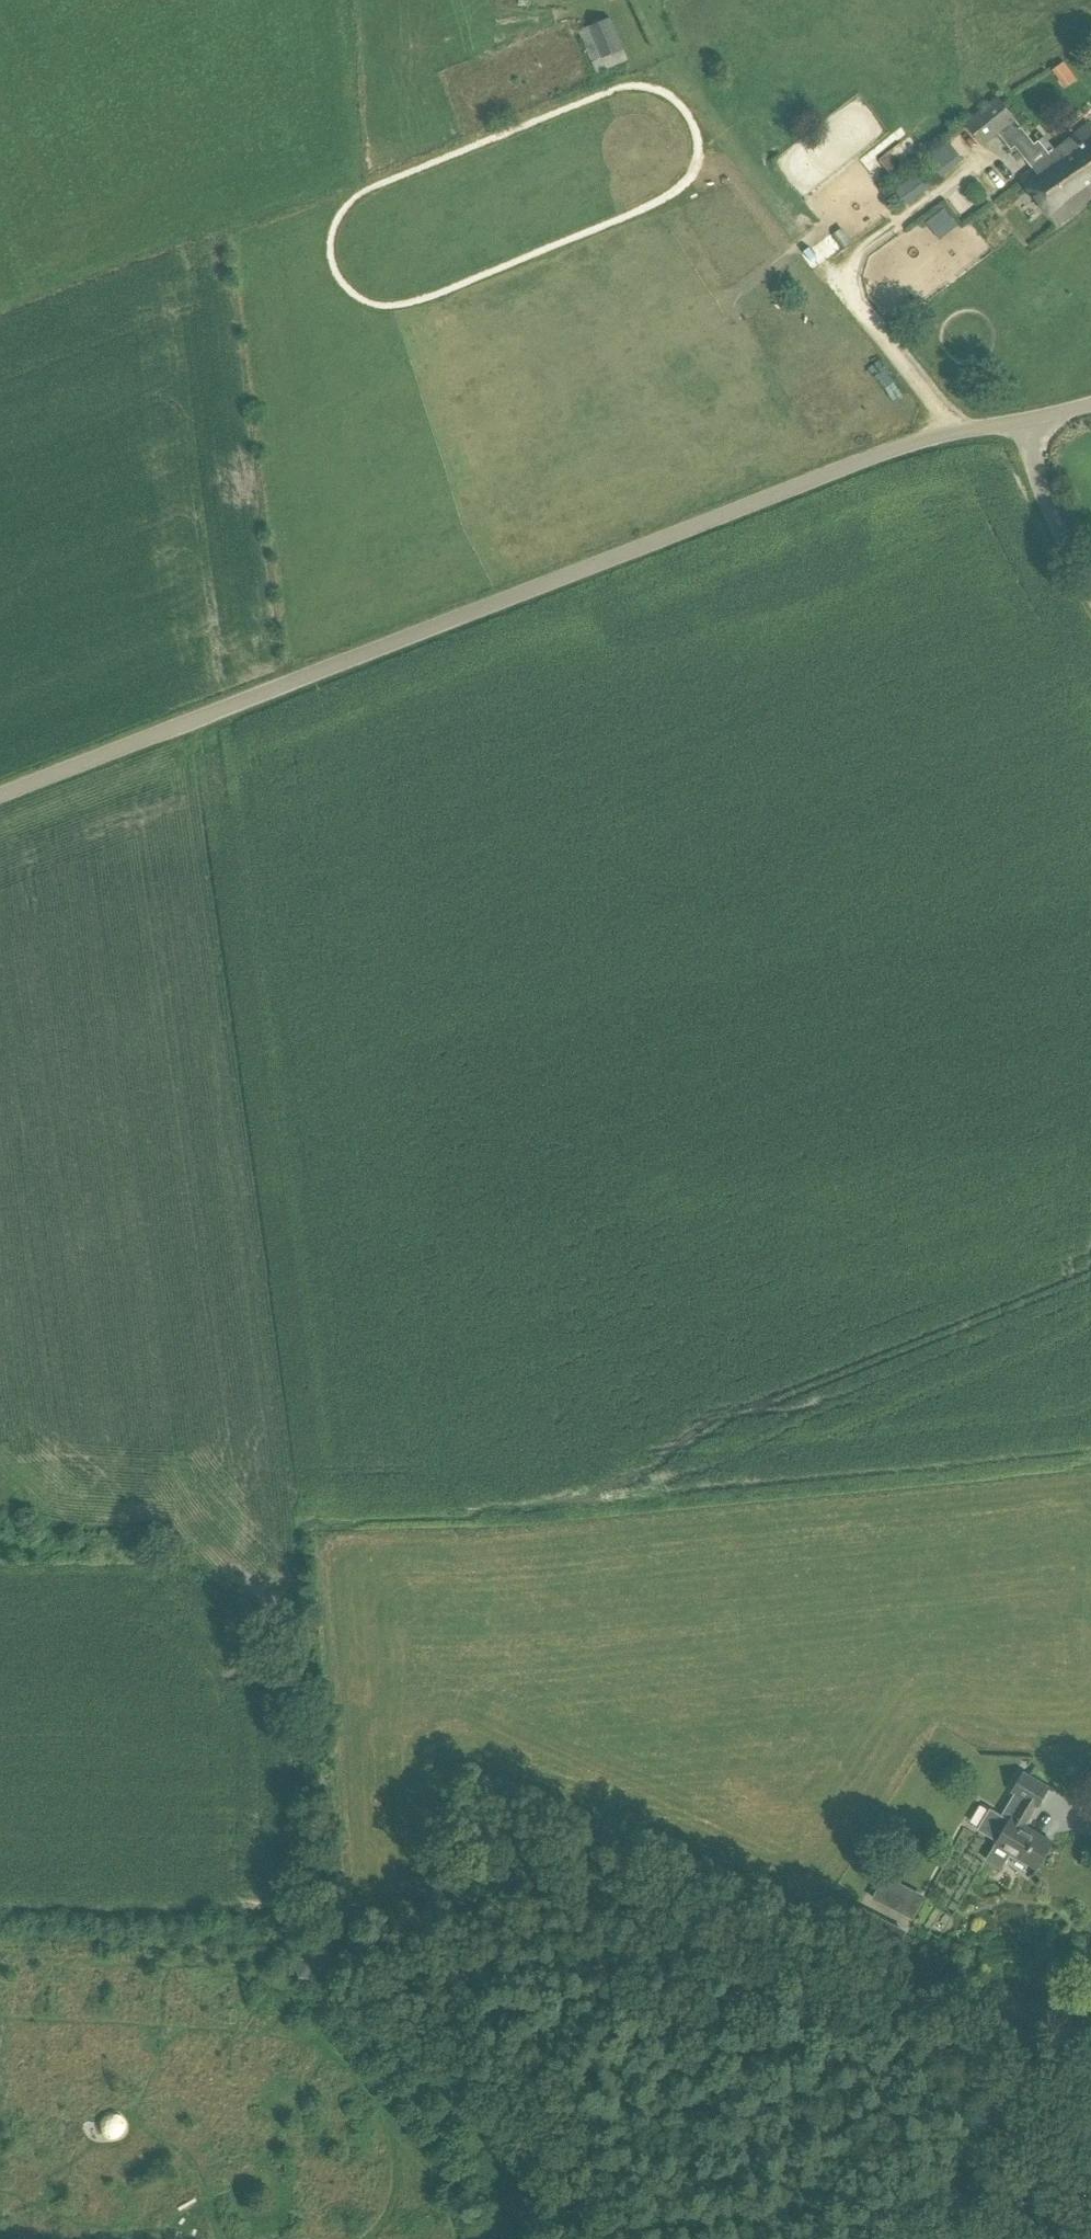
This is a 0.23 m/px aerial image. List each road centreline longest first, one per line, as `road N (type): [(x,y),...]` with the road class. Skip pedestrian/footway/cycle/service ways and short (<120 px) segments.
road 1 (unclassified): [(0,793),(854,468),(950,433),(1018,420)]
road 2 (track): [(839,2238),(910,2205),(1059,2098),(1090,2055)]
road 3 (unclassified): [(1090,577),(1049,511),(1018,420)]

